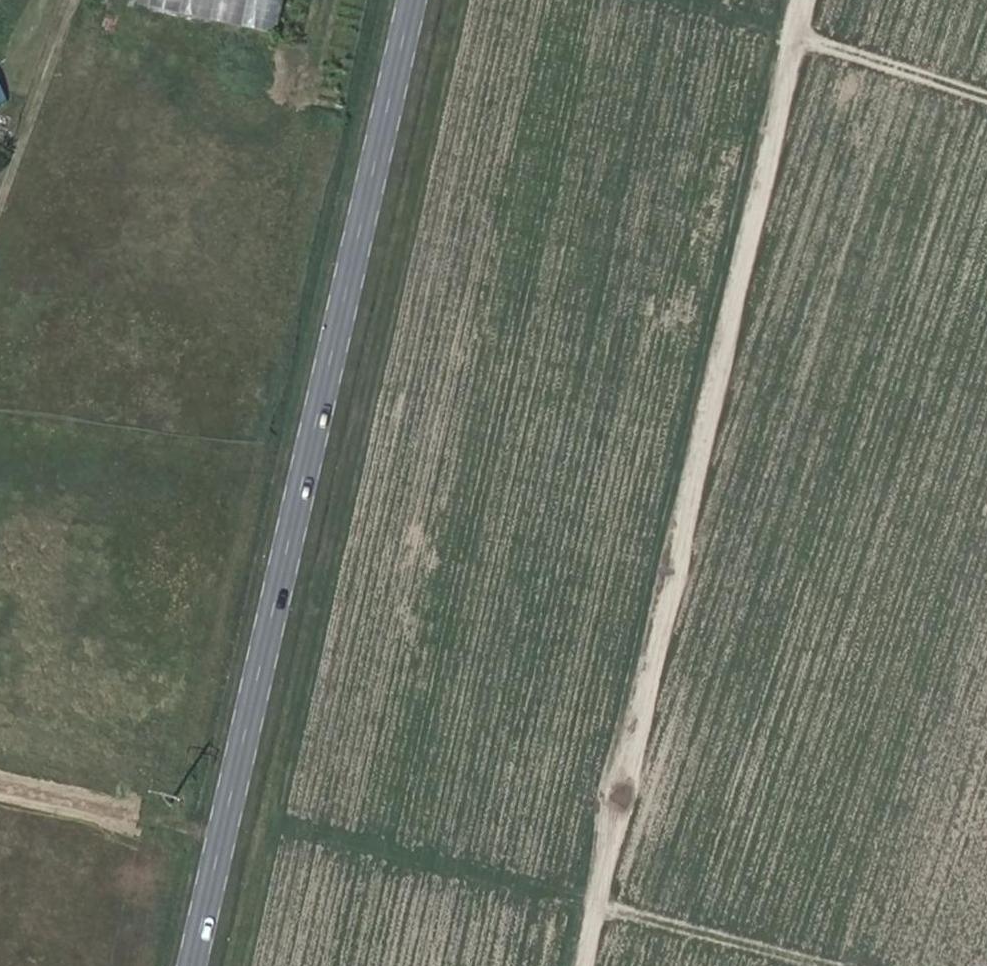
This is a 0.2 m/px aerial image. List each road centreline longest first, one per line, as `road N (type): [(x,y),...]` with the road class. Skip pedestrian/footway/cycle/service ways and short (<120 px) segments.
road 1 (secondary): [(192,965),(414,0)]
road 2 (track): [(800,0),(583,965)]

